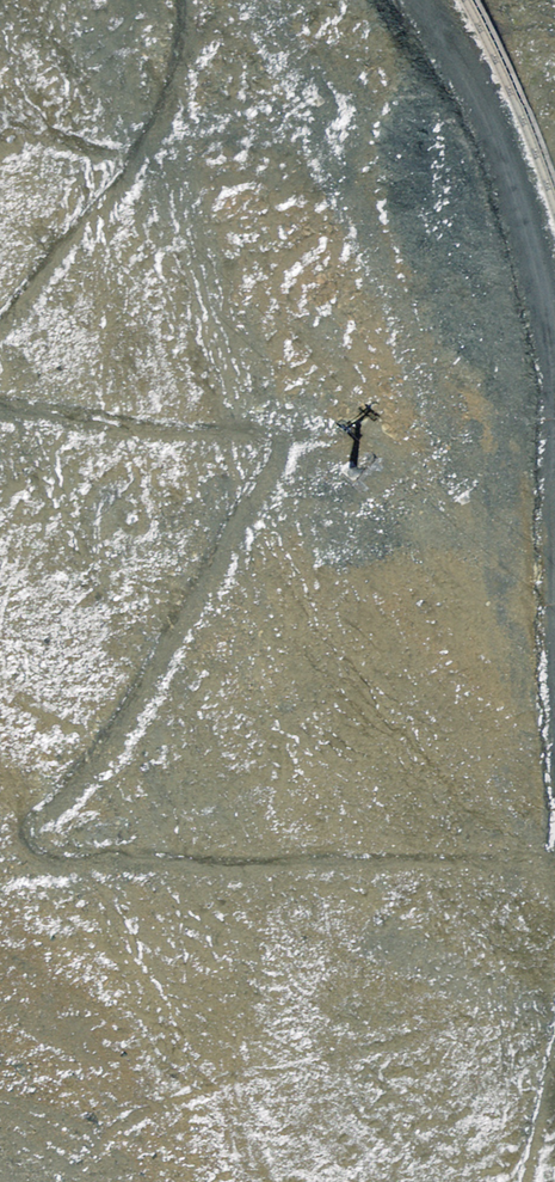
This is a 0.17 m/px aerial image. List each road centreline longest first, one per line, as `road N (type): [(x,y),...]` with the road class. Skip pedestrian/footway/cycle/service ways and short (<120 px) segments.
road 1 (track): [(0,408),(177,433),(260,431),(273,450),(78,781),(36,807),(66,853),(291,865),(530,858),(554,840)]
road 2 (track): [(421,0),(475,85),(505,153),(554,357)]
road 3 (track): [(178,0),(177,37),(132,159),(0,321)]

